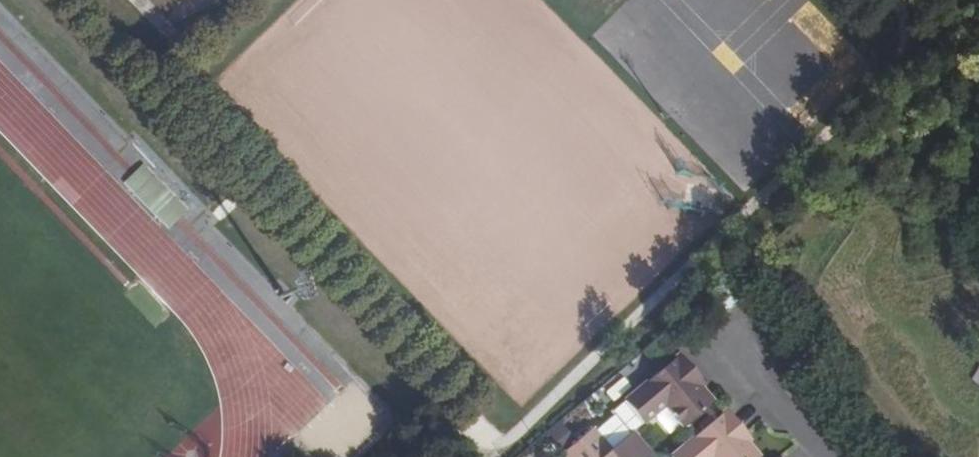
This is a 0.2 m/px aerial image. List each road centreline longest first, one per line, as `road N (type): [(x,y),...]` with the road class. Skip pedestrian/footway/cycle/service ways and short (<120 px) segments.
road 1 (unclassified): [(728,349),(824,456)]

